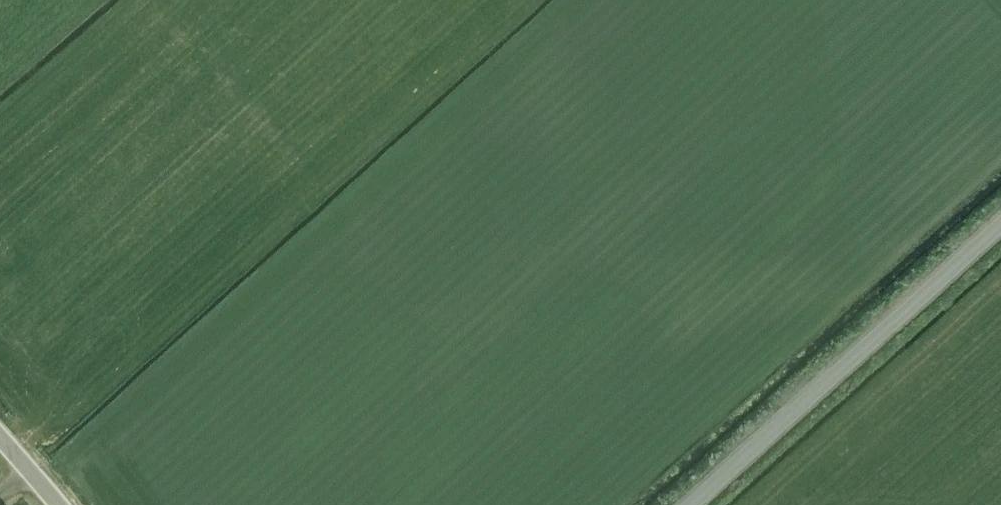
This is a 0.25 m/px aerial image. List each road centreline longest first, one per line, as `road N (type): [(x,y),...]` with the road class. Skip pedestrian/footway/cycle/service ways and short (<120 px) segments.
road 1 (tertiary): [(698,504),(1000,233)]

